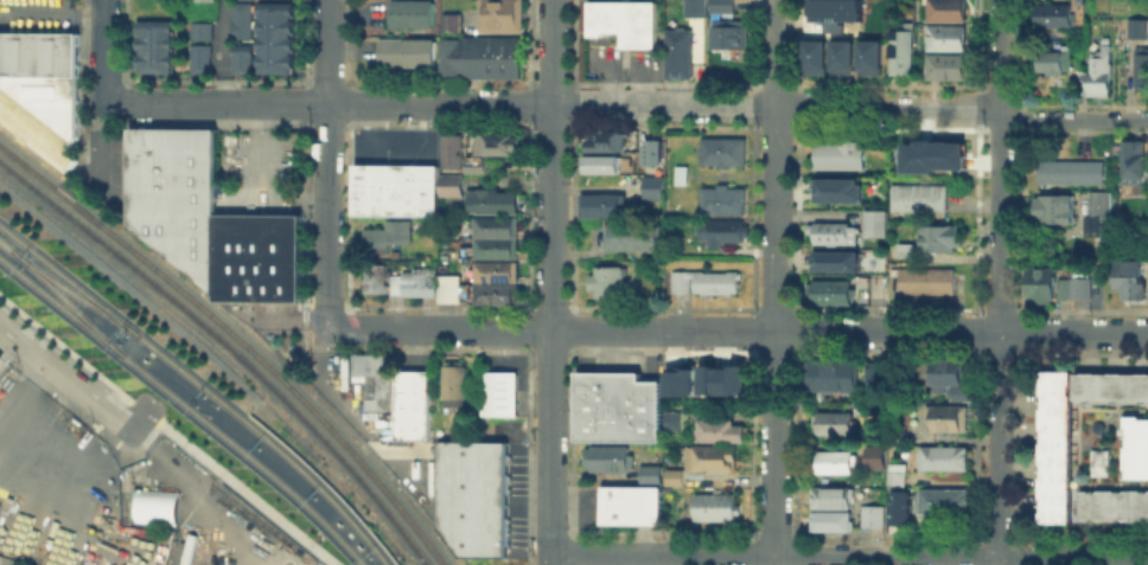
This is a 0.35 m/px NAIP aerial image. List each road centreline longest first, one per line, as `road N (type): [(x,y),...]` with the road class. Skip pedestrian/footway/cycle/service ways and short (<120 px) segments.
road 1 (residential): [(104,102),(978,109),(1018,120),(1147,120)]
road 2 (residential): [(327,328),(1147,334)]
road 3 (residential): [(550,554),(1147,557)]
road 4 (residential): [(778,0),(774,564)]
road 5 (residential): [(1002,0),(998,564)]
road 6 (residential): [(553,0),(550,554)]
road 7 (residential): [(330,0),(327,328)]
road 8 (residential): [(0,323),(128,425),(148,415)]

